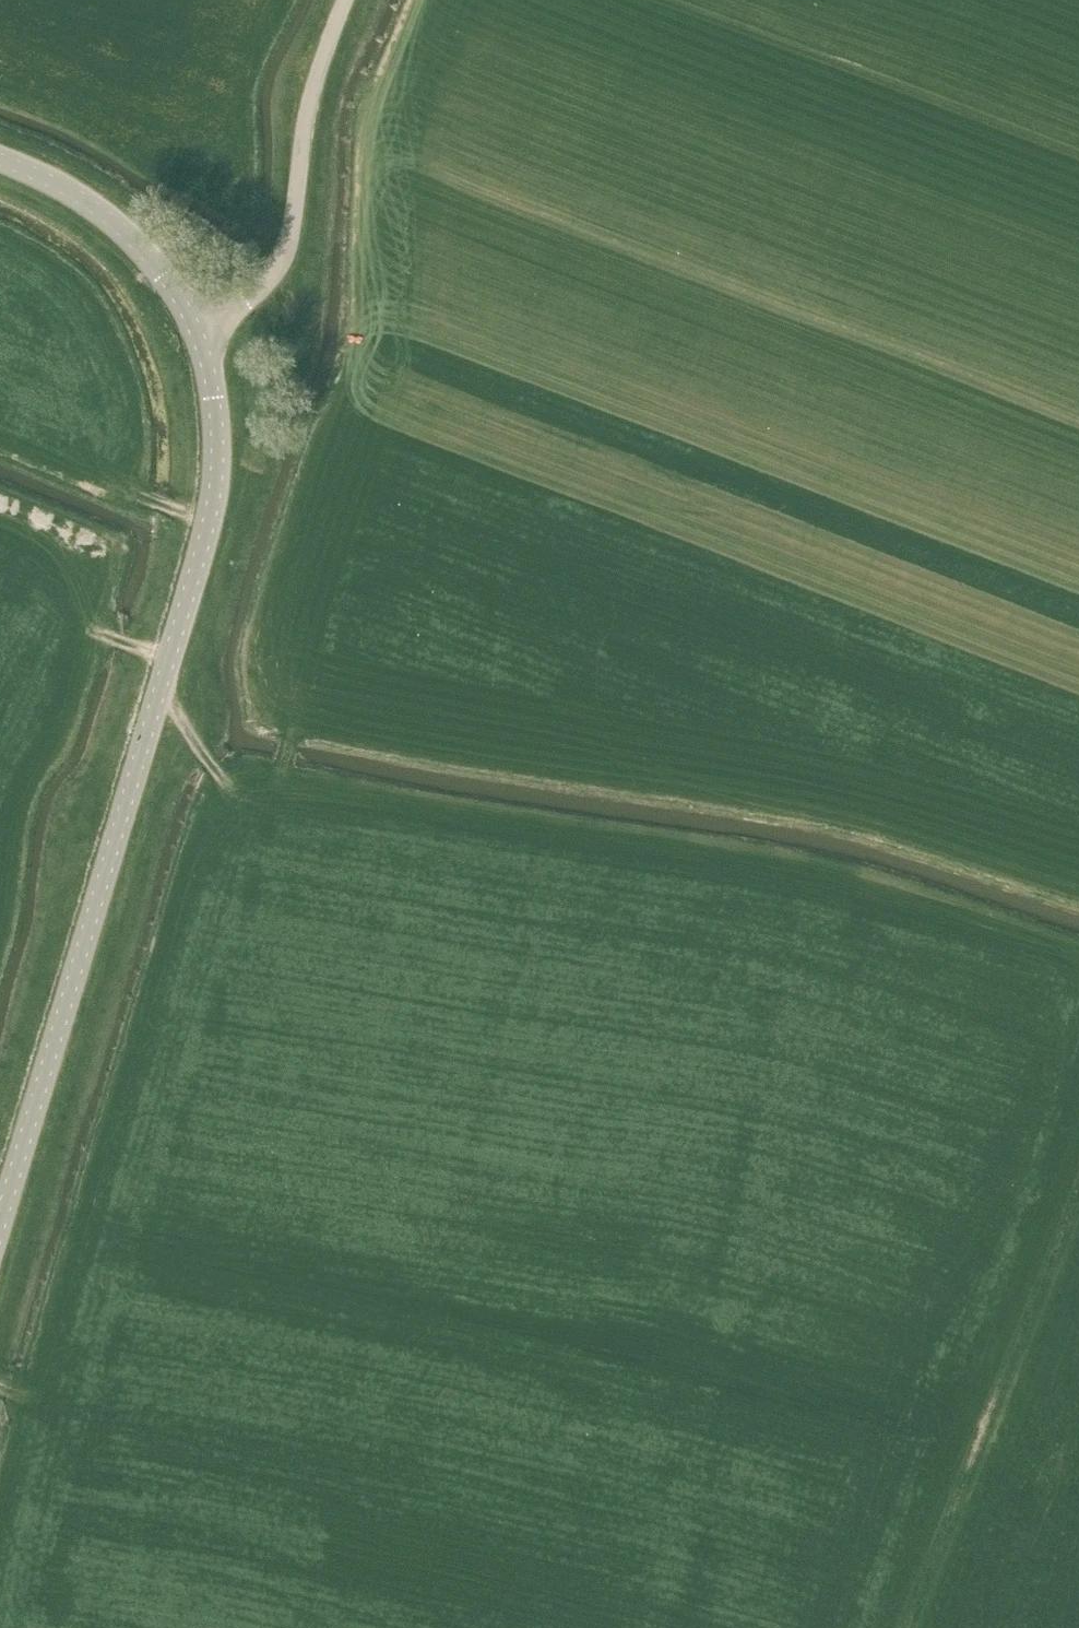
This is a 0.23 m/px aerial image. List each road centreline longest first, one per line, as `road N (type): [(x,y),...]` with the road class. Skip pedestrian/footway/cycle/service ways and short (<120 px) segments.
road 1 (tertiary): [(0,1222),(210,521),(217,431),(195,328)]
road 2 (unclassified): [(195,328),(246,300),(285,249),(309,101),(345,0)]
road 3 (tertiary): [(195,328),(167,279),(124,230),(61,186),(0,158)]

